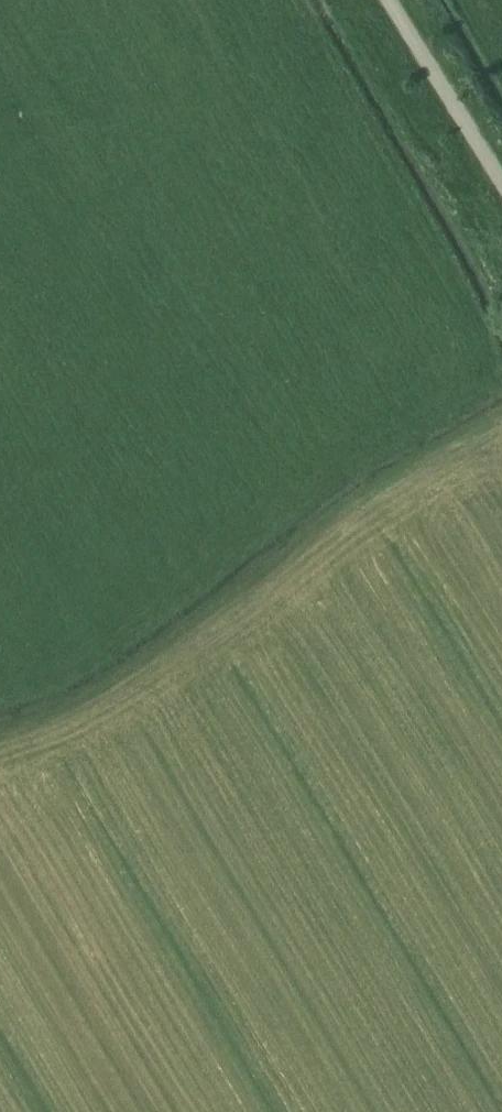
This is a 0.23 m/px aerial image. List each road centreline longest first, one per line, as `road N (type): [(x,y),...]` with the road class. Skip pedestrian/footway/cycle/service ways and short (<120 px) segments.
road 1 (unclassified): [(501,181),(389,0)]

